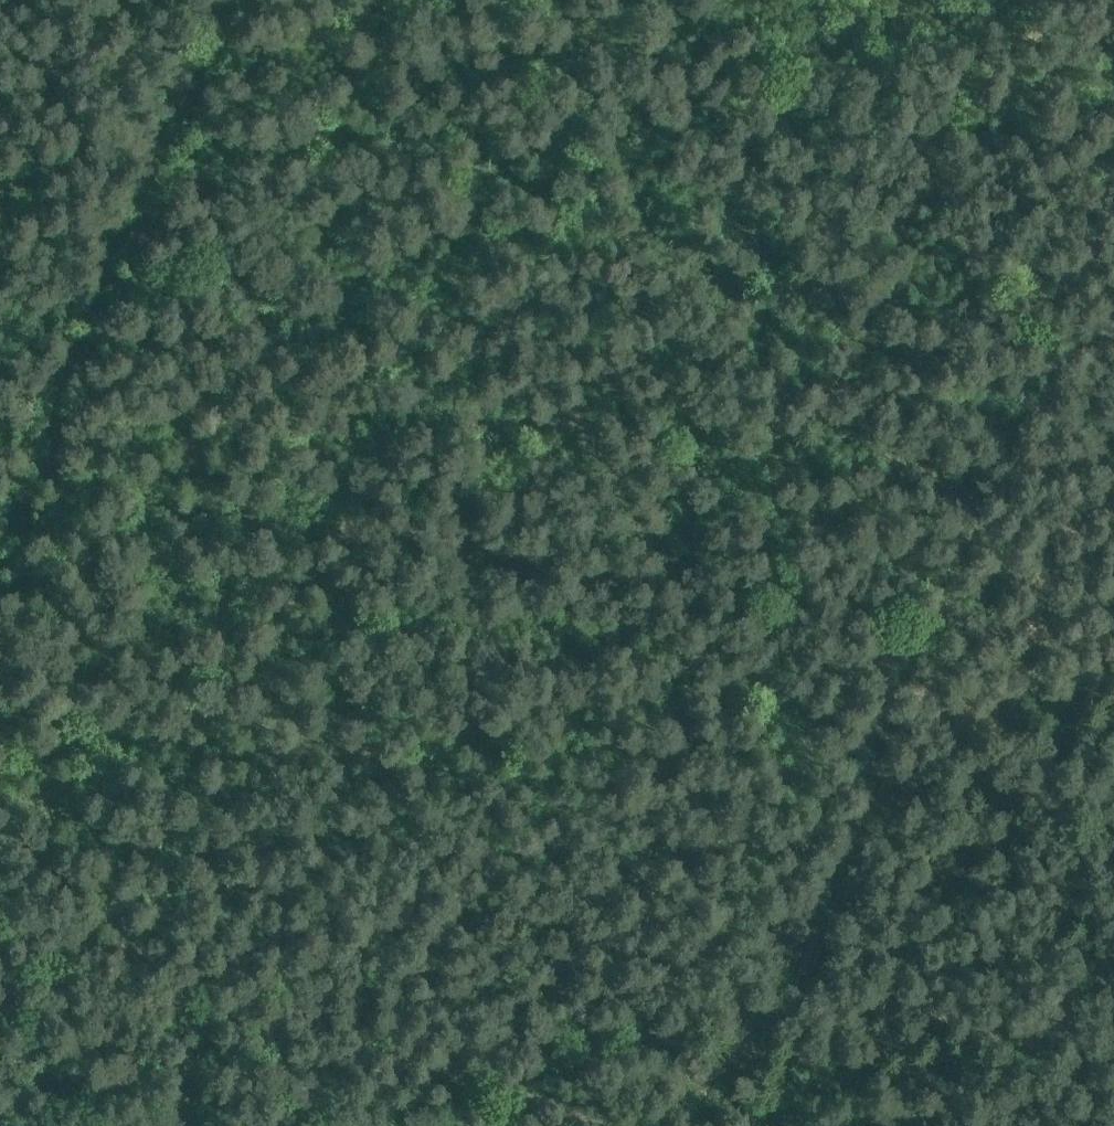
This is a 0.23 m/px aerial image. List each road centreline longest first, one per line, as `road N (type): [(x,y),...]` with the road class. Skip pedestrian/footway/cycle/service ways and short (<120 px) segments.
road 1 (track): [(603,1125),(0,868)]
road 2 (track): [(0,555),(221,0)]

